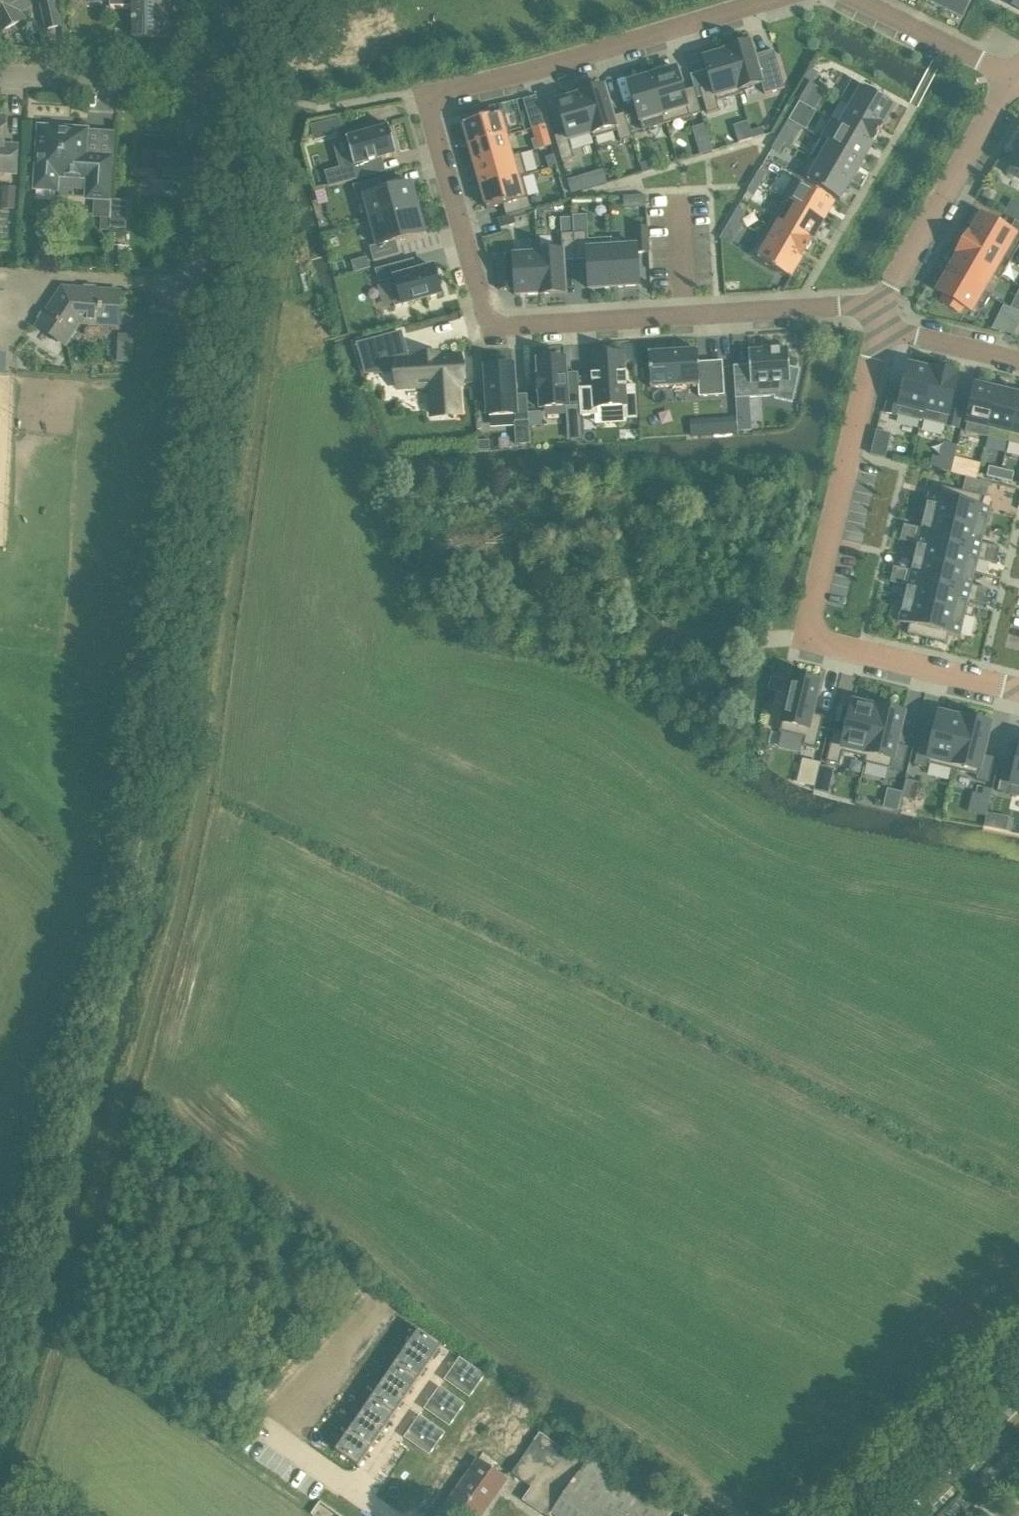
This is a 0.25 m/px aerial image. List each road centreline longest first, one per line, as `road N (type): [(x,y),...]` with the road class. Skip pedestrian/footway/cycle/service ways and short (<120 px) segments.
road 1 (residential): [(884,302),(509,325),(485,310),(428,116),(432,97),(767,0)]
road 2 (residential): [(1018,690),(802,635),(880,326)]
road 3 (residential): [(0,73),(190,82),(208,74),(219,52),(219,0)]
road 4 (residential): [(884,302),(1011,75)]
road 5 (unclassified): [(1018,1346),(850,1515)]
road 6 (residential): [(861,0),(1011,75)]
road 7 (residential): [(1018,360),(880,326)]

